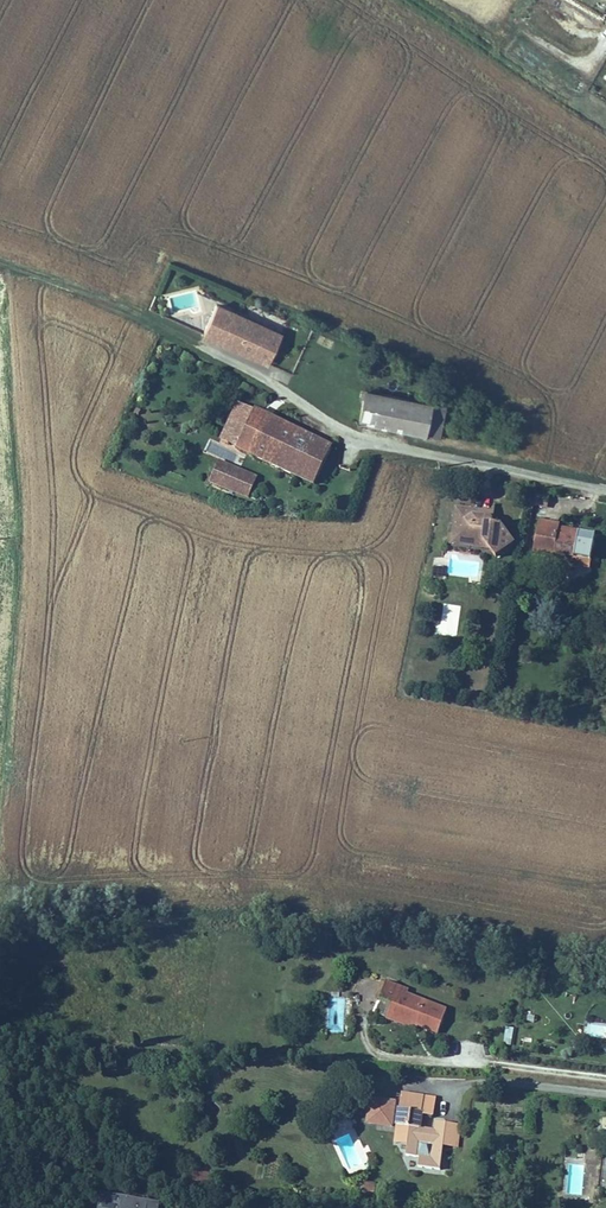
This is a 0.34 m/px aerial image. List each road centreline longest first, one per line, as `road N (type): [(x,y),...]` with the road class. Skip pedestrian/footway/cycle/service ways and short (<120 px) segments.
road 1 (track): [(0,266),(65,283),(143,317),(286,391),(362,442)]
road 2 (residential): [(605,491),(362,442)]

